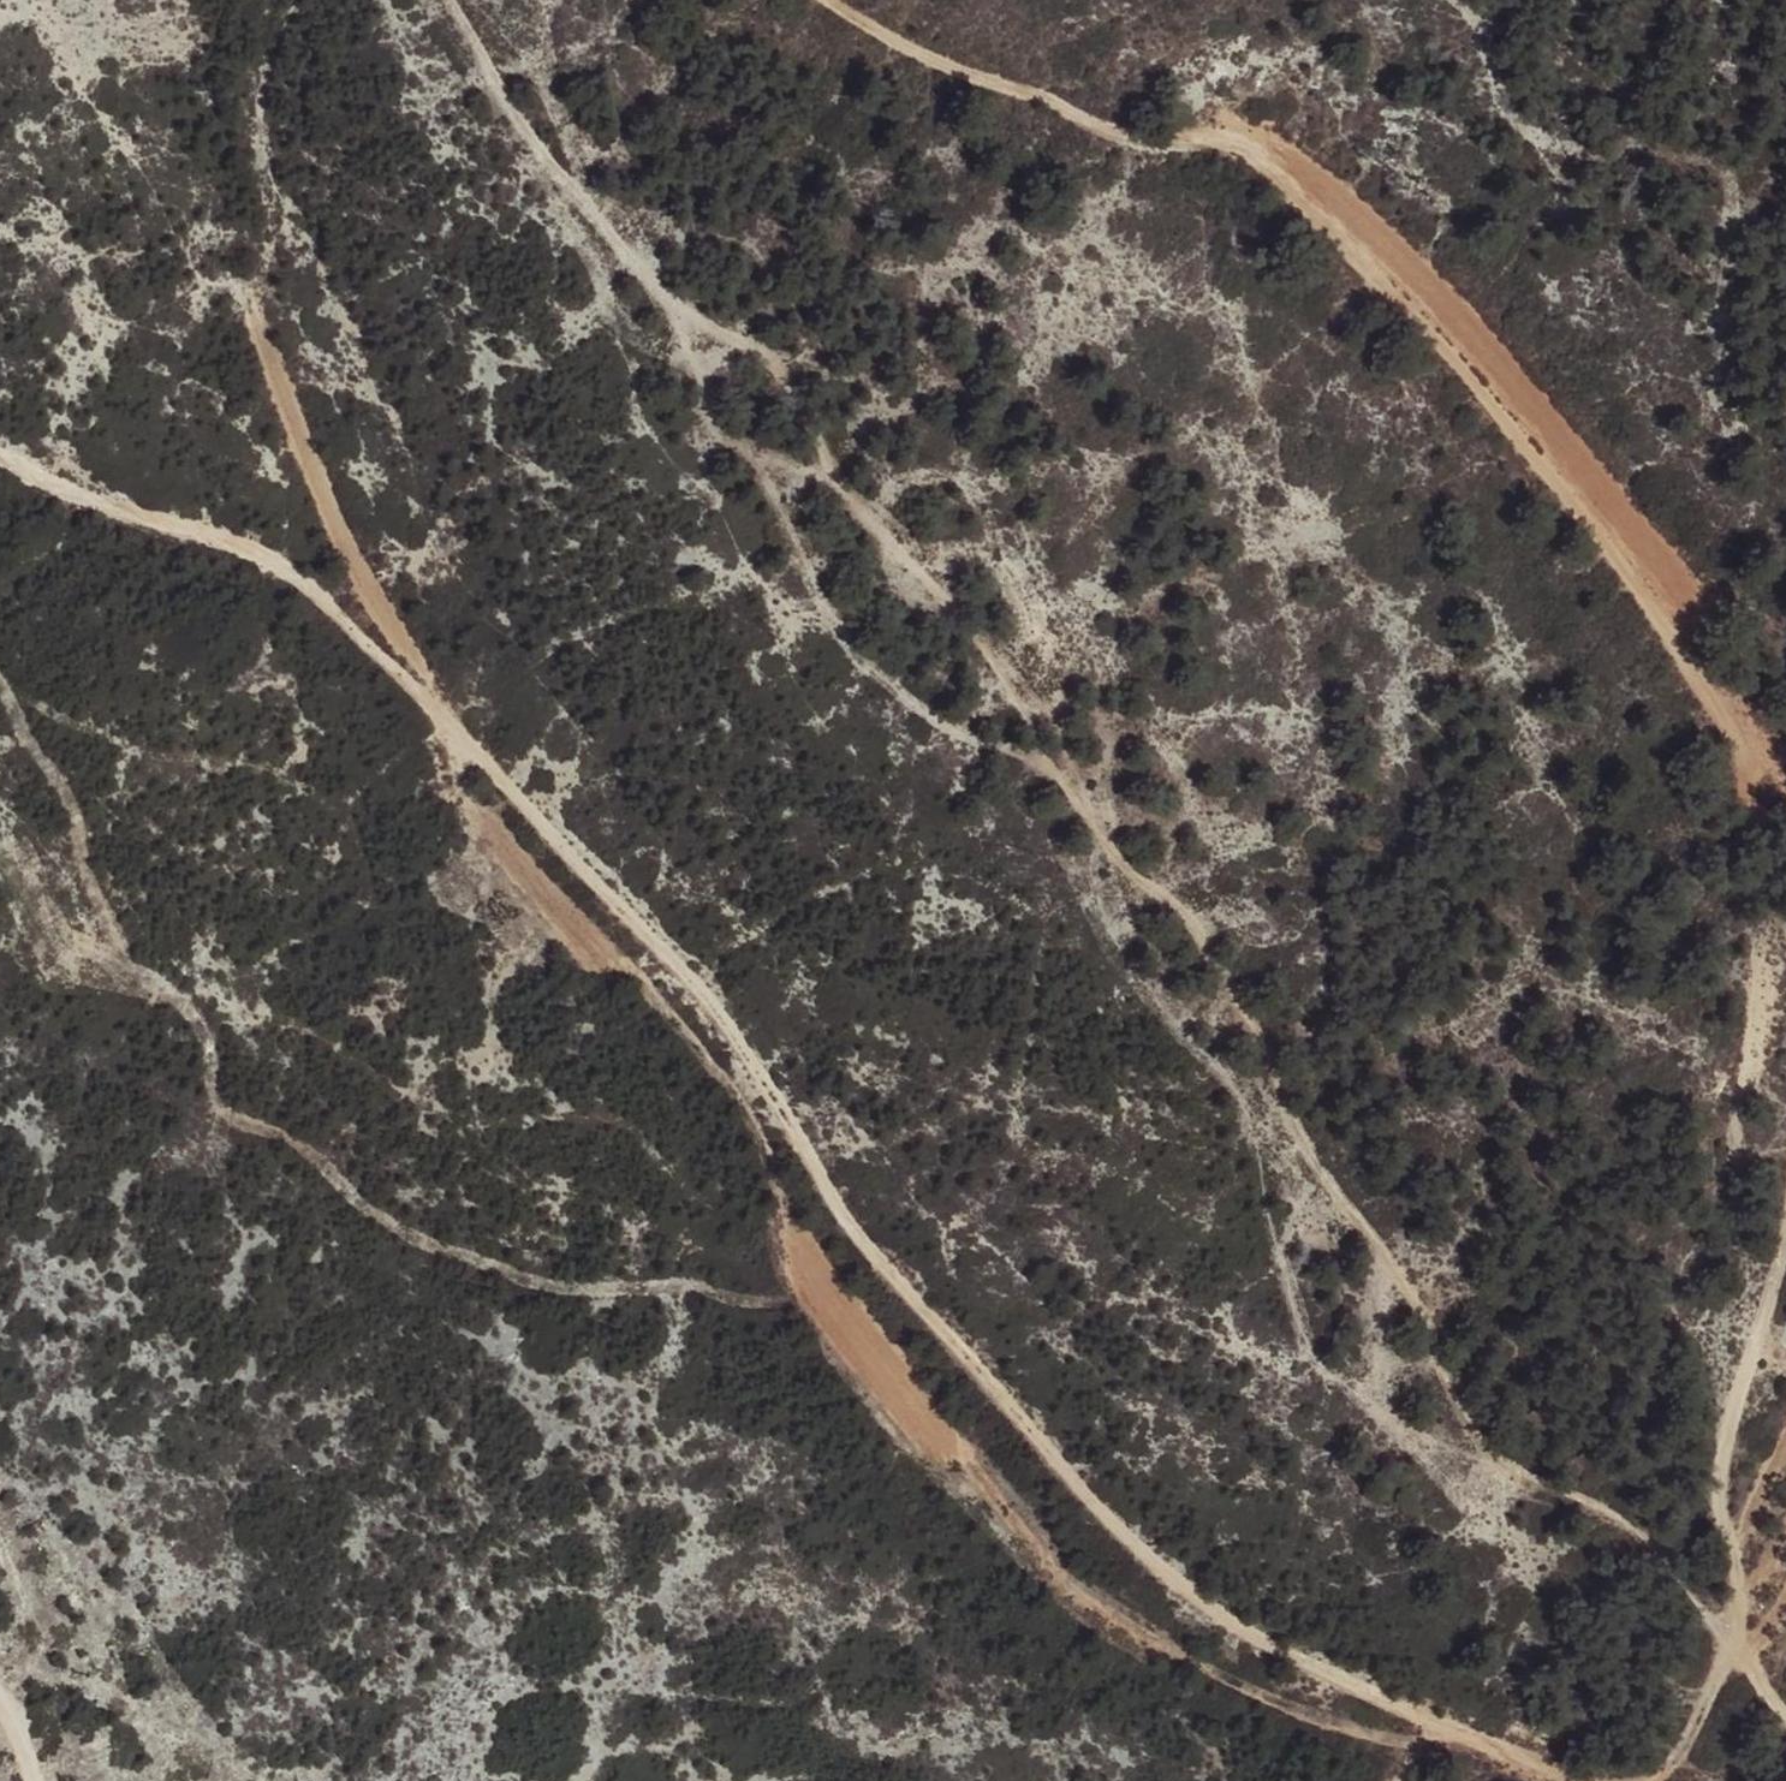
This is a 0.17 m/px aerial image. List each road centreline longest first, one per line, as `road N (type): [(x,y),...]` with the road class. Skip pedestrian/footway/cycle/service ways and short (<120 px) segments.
road 1 (track): [(0,44),(250,269),(439,685),(723,963)]

